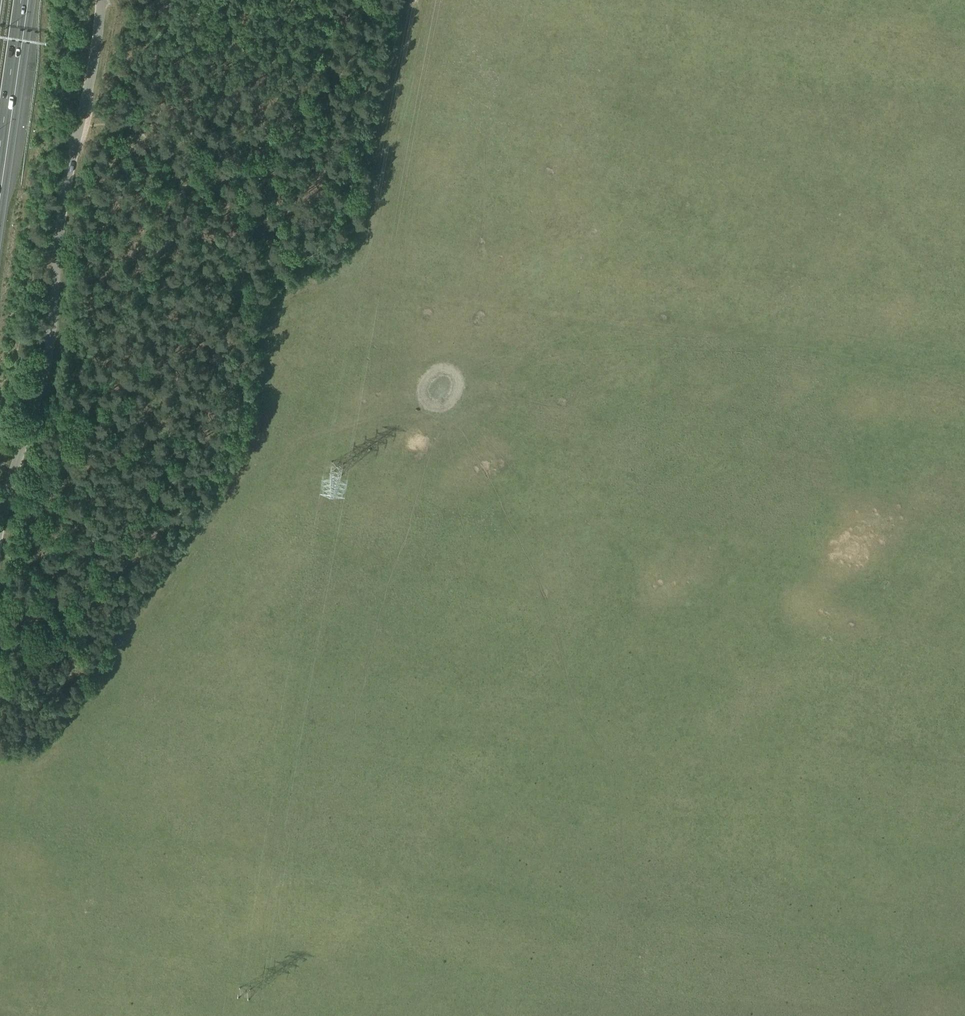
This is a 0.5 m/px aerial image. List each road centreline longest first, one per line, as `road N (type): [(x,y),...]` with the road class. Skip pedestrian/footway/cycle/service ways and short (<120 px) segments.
road 1 (unclassified): [(0,532),(52,369),(104,0)]
road 2 (motorway): [(0,175),(25,0)]

